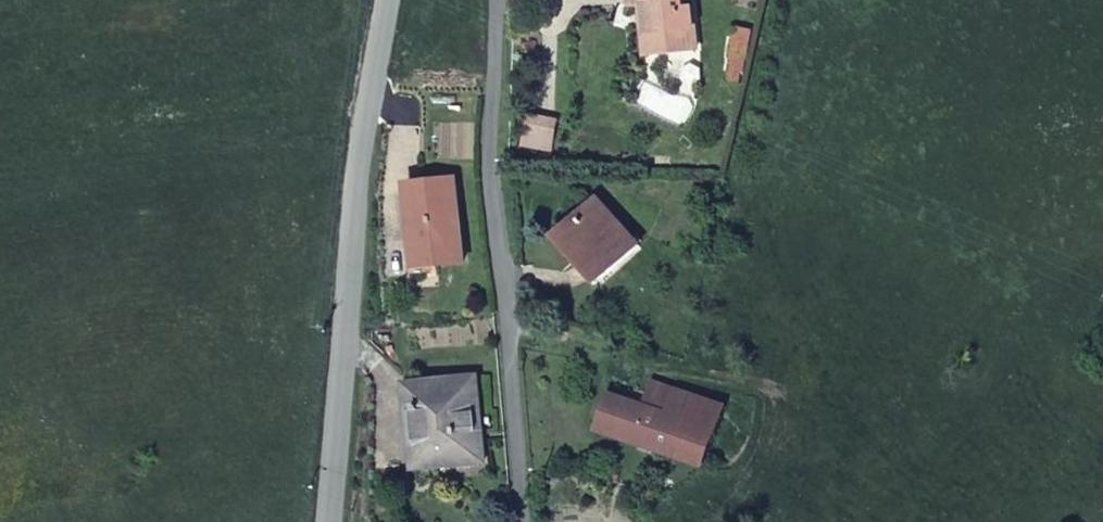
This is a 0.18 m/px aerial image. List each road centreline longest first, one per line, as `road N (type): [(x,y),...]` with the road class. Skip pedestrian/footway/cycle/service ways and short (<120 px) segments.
road 1 (unclassified): [(389,0),(364,156),(334,521)]
road 2 (residential): [(522,521),(493,175),(497,0)]

